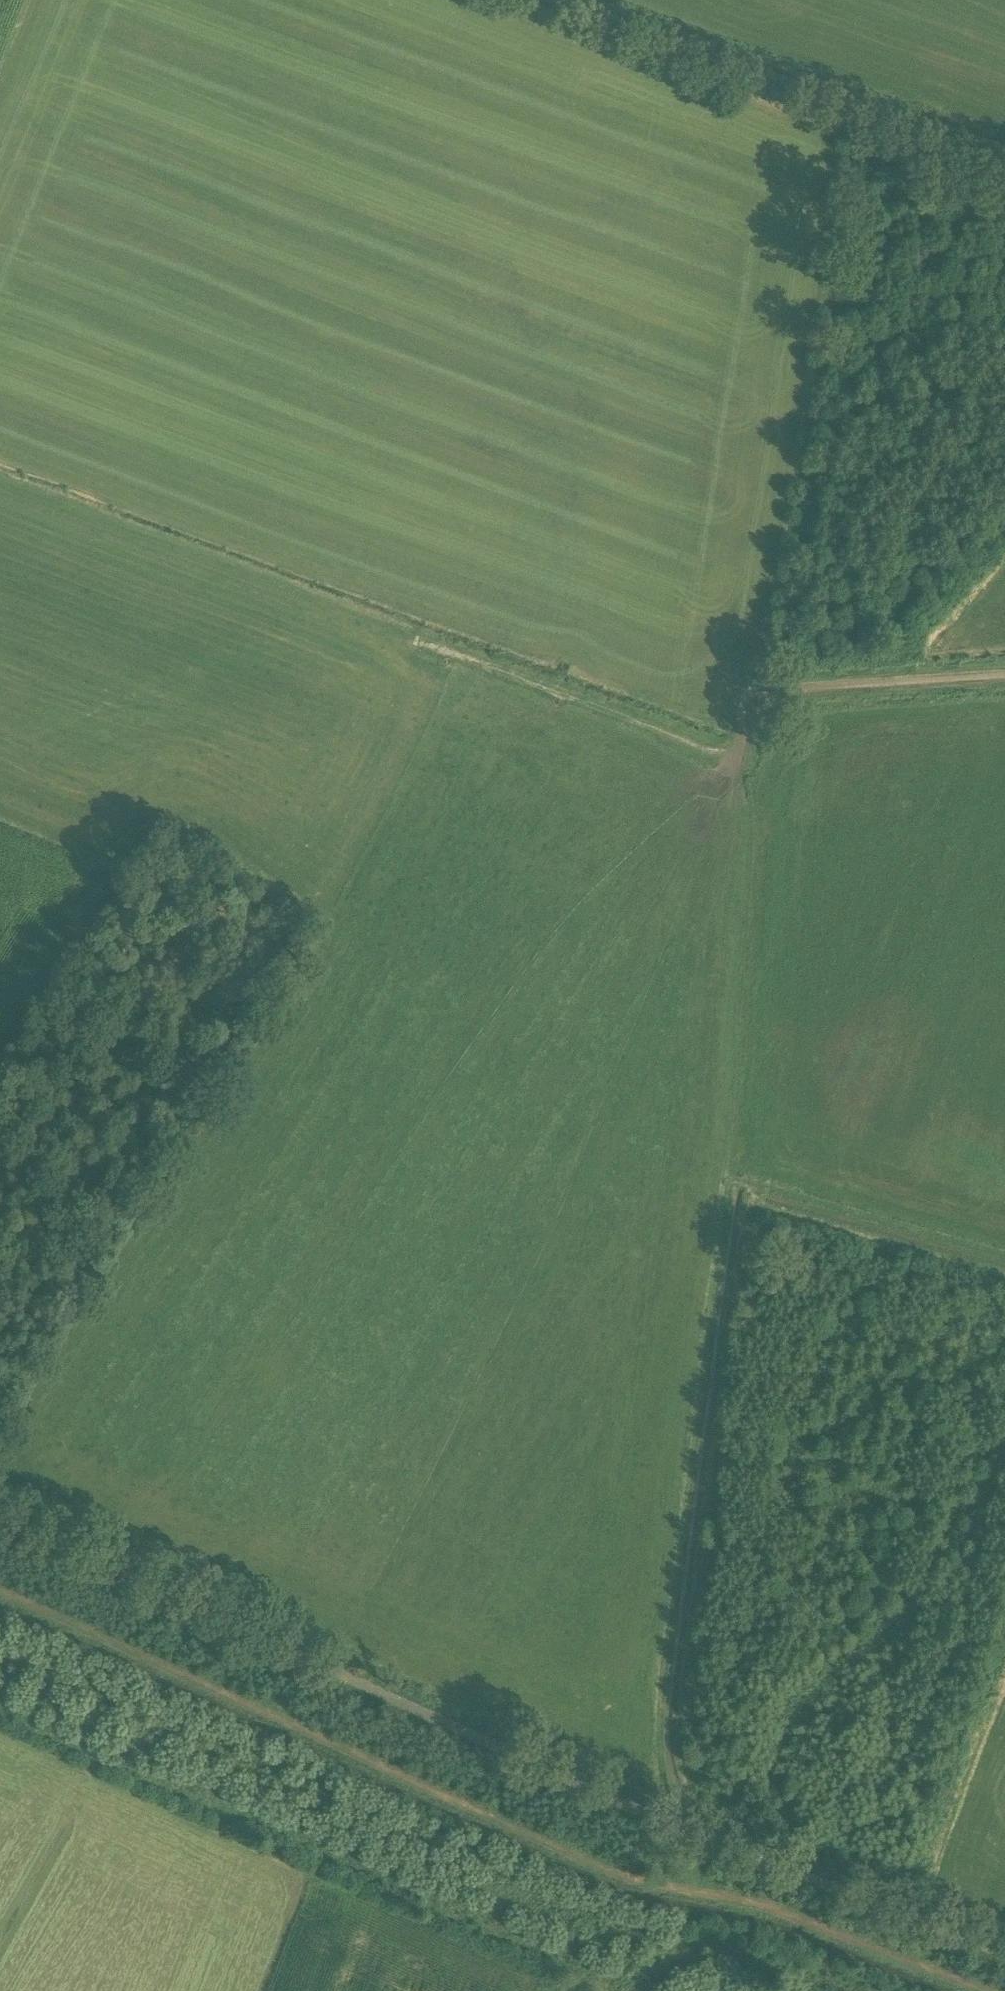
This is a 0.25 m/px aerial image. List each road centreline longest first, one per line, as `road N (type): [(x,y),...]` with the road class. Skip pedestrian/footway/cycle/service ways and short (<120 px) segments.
road 1 (unclassified): [(1004,1952),(415,1705),(0,1510)]
road 2 (unclassified): [(1004,159),(563,0)]

